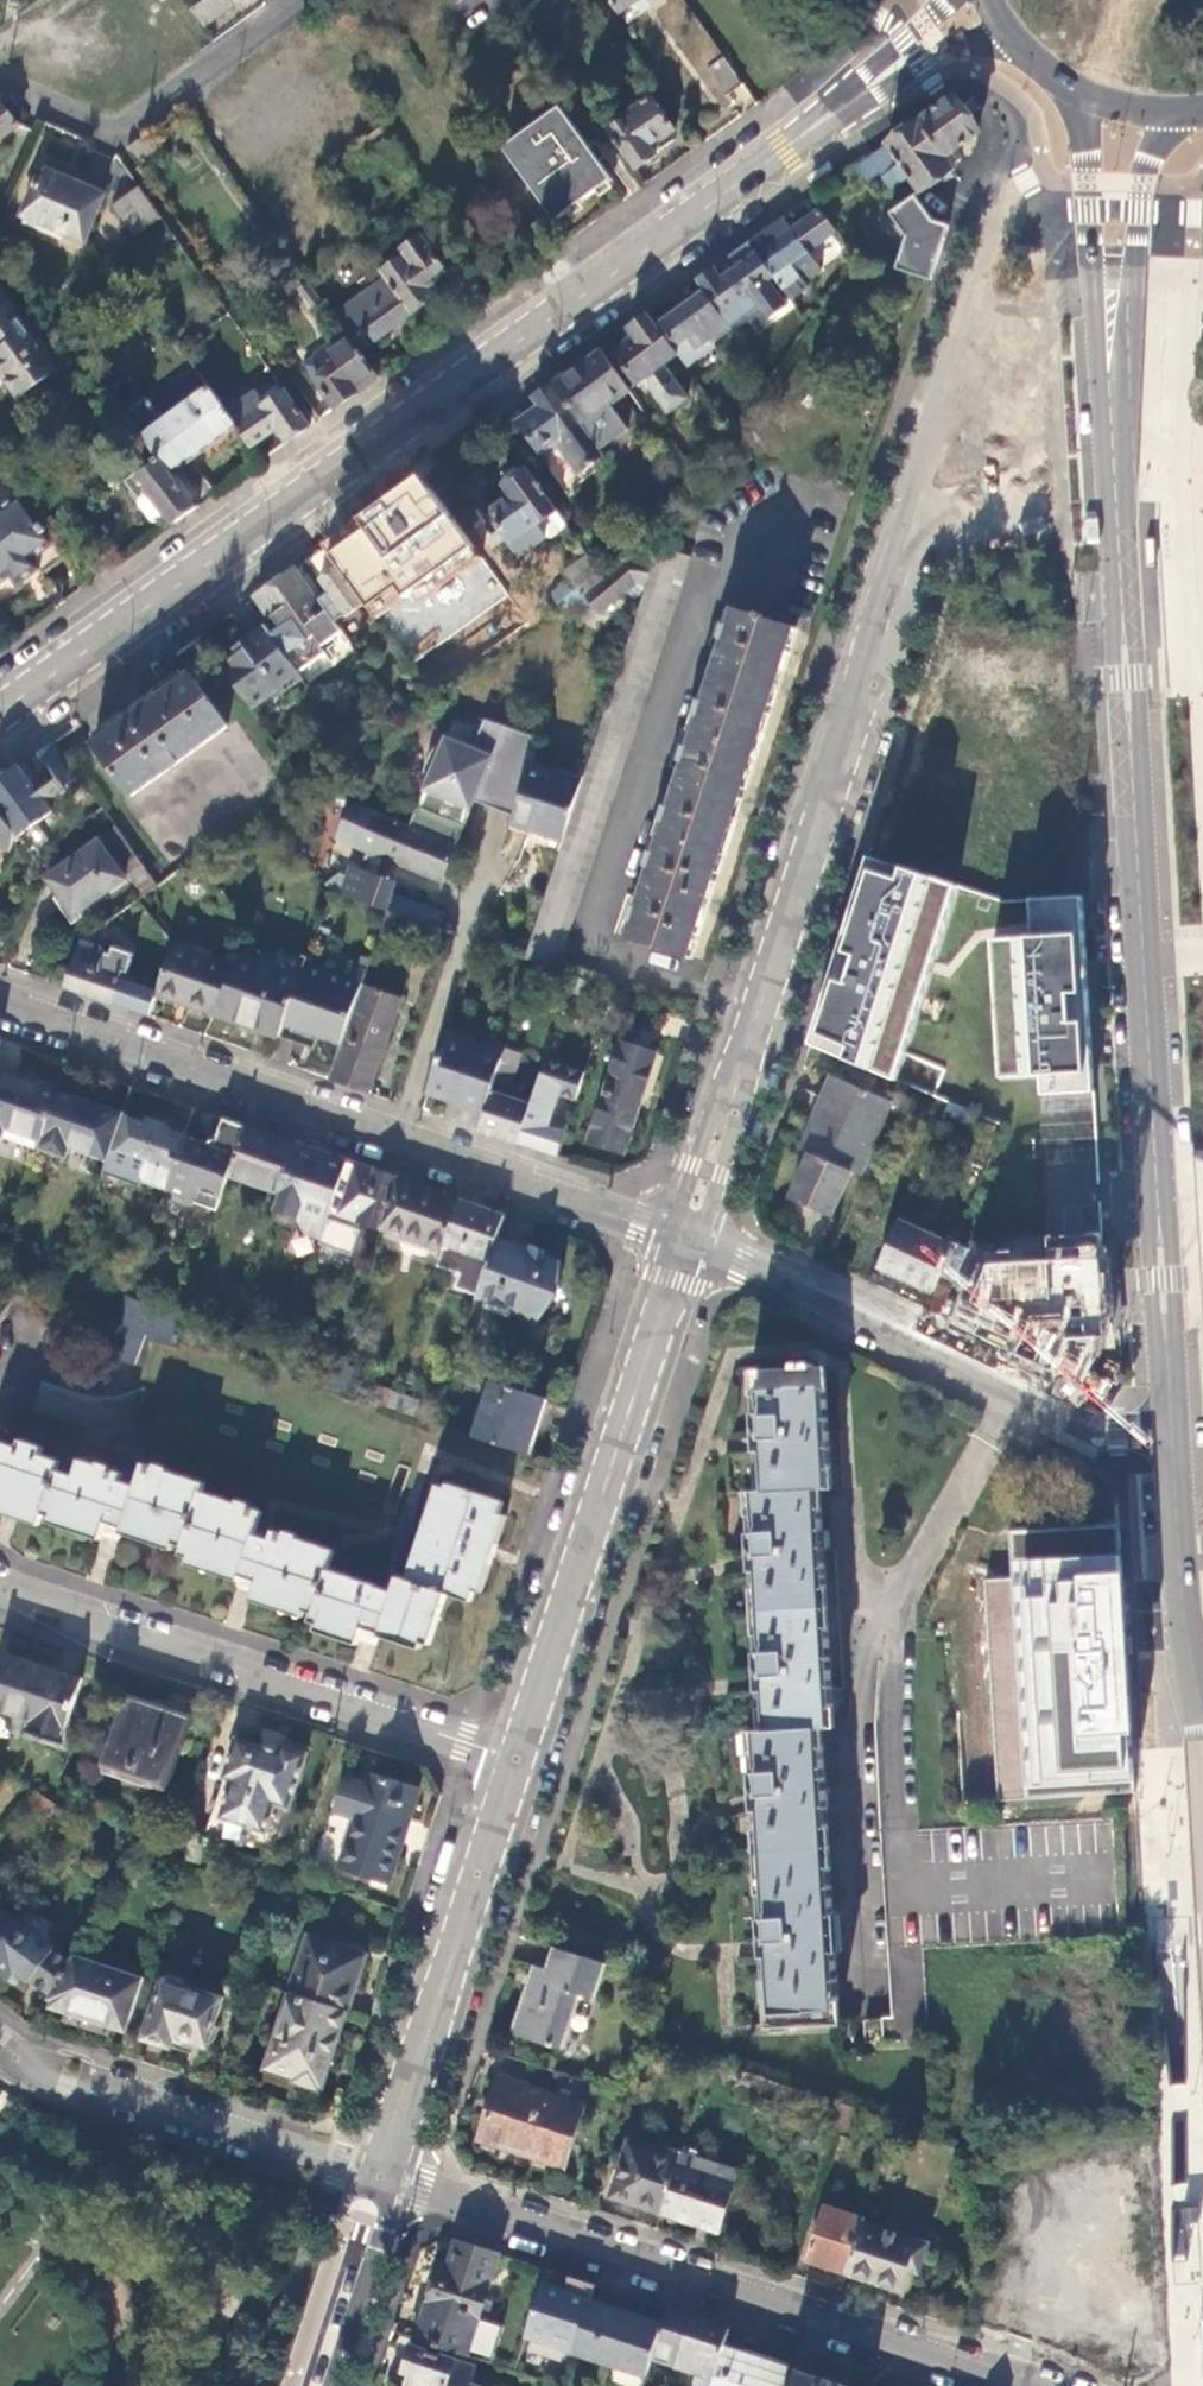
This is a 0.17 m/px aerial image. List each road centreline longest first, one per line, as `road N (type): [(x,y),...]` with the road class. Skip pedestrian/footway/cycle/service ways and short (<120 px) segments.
road 1 (secondary): [(1115,471),(1171,1429)]
road 2 (primary): [(776,154),(0,712)]
road 3 (residential): [(685,1239),(0,998)]
road 4 (residential): [(685,1239),(902,556)]
road 5 (residential): [(384,2177),(1026,2385)]
road 6 (residential): [(515,1759),(685,1239)]
road 7 (residential): [(0,1594),(515,1759)]
road 8 (residential): [(1171,1429),(1095,1429),(685,1239)]
road 9 (residential): [(384,2177),(515,1759)]
road 10 (residential): [(384,2177),(23,2059),(0,2041)]
road 11 (residential): [(0,79),(103,123),(128,124),(297,0)]
road 12 (secondary): [(1078,90),(1100,395),(1113,425)]
road 13 (secondary): [(1113,425),(1140,184),(1174,113)]
road 14 (primary): [(776,154),(909,73),(971,51),(1021,47)]
road 15 (primary): [(947,0),(776,154)]
road 16 (residential): [(317,2385),(384,2177)]
road 17 (residential): [(950,382),(915,486),(902,556)]
road 18 (secondary): [(1178,1547),(1185,1637),(1202,1712)]

